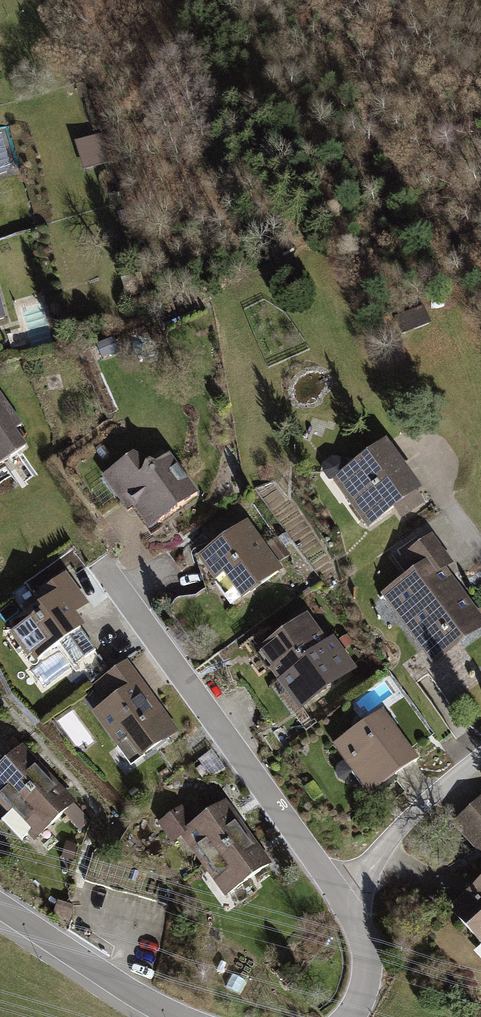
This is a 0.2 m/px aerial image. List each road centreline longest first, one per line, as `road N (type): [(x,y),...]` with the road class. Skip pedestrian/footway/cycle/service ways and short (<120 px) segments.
road 1 (residential): [(339,891),(108,577)]
road 2 (residential): [(0,904),(179,1016)]
road 3 (residential): [(339,891),(419,805),(480,756)]
road 4 (residential): [(349,1016),(364,980),(358,931),(339,891)]

